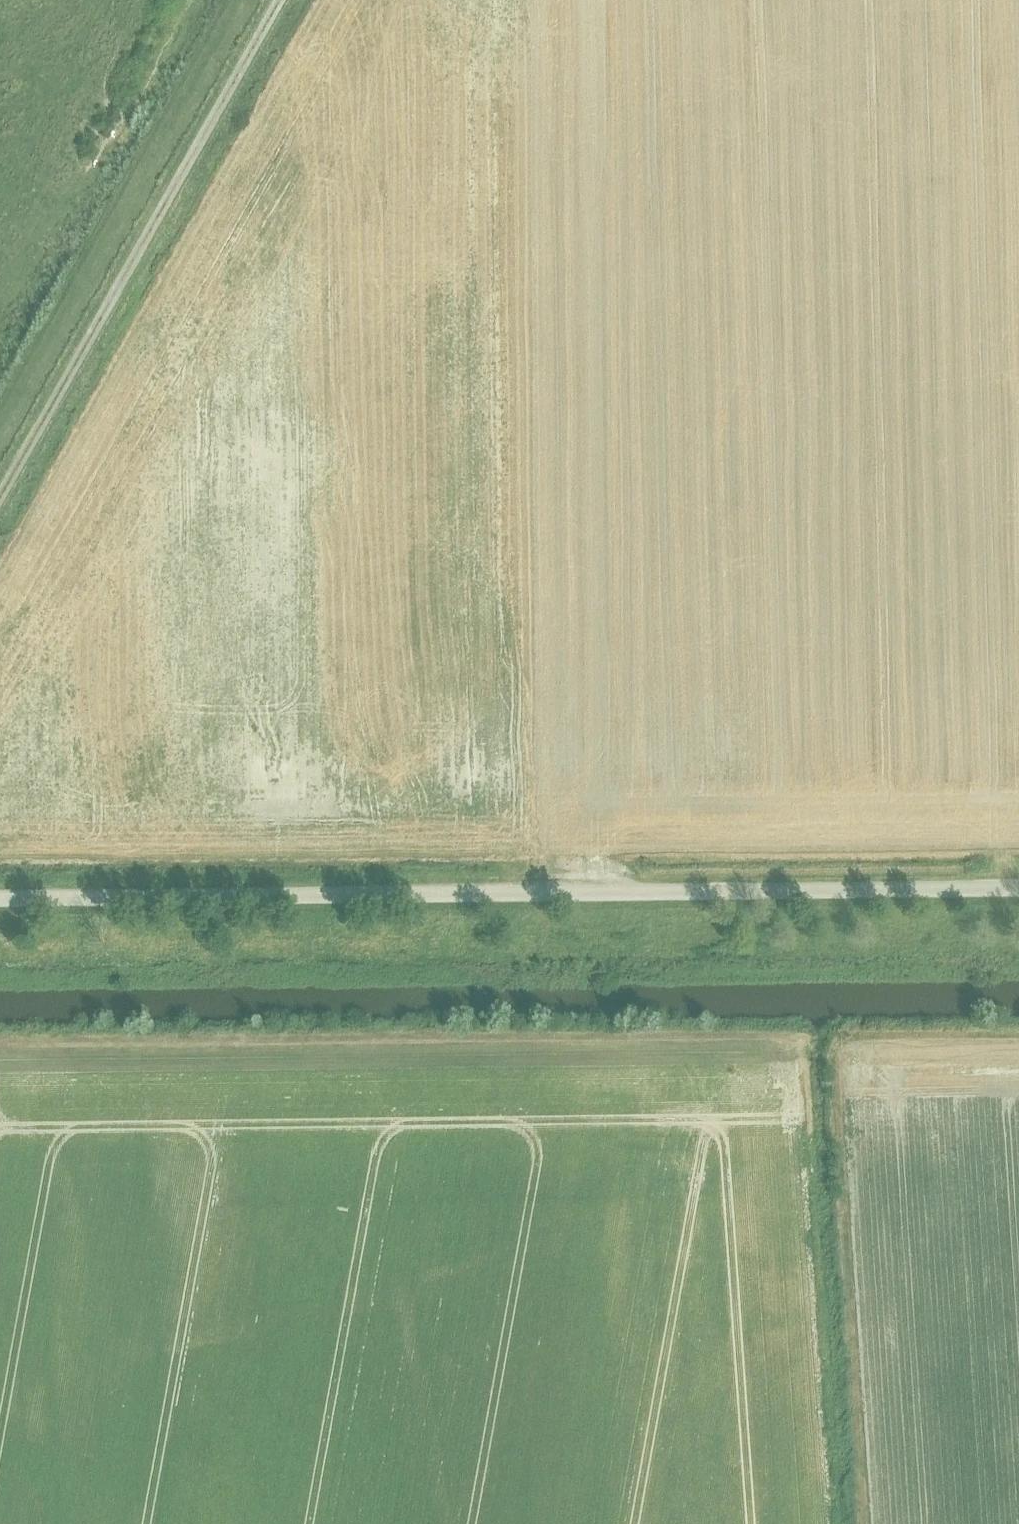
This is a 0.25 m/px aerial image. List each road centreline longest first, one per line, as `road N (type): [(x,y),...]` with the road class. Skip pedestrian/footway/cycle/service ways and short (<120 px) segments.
road 1 (unclassified): [(0,901),(1018,888)]
road 2 (track): [(0,500),(280,0)]

